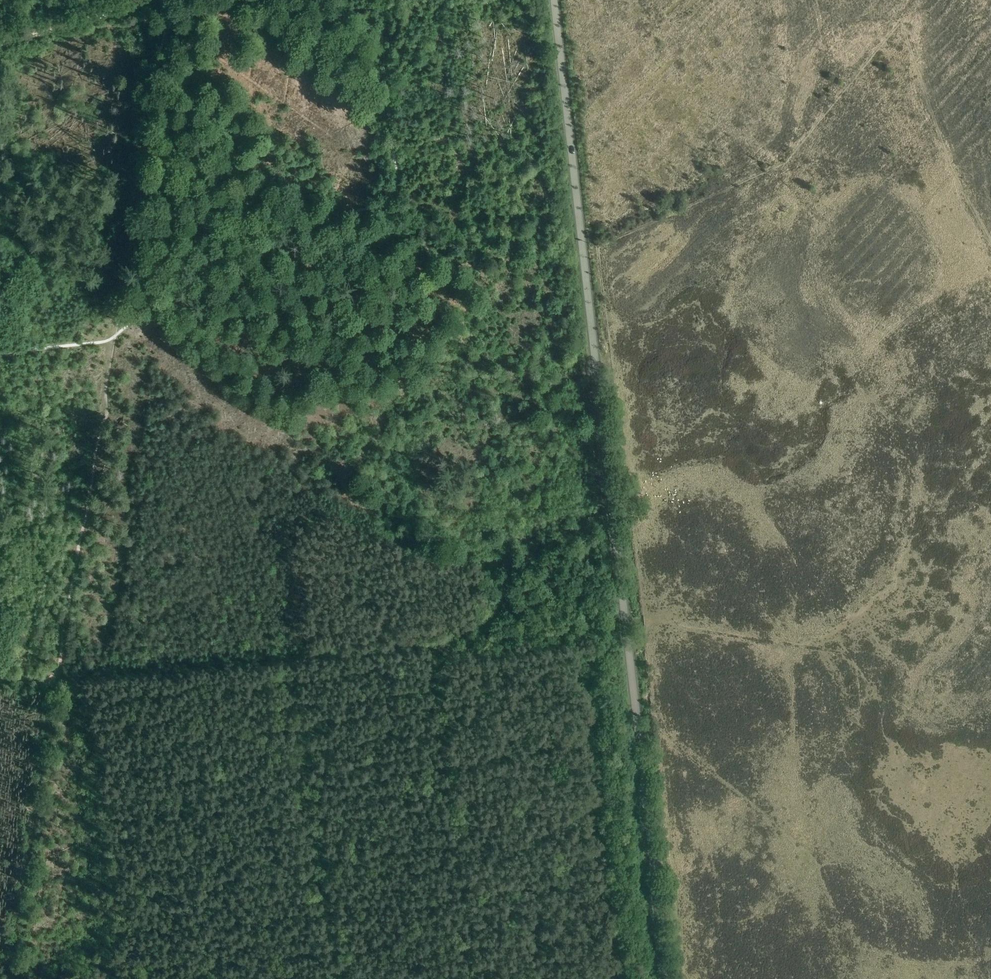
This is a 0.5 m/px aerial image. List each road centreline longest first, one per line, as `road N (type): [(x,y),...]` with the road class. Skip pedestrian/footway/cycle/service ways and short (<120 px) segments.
road 1 (tertiary): [(667,978),(554,0)]
road 2 (track): [(0,41),(156,0)]

